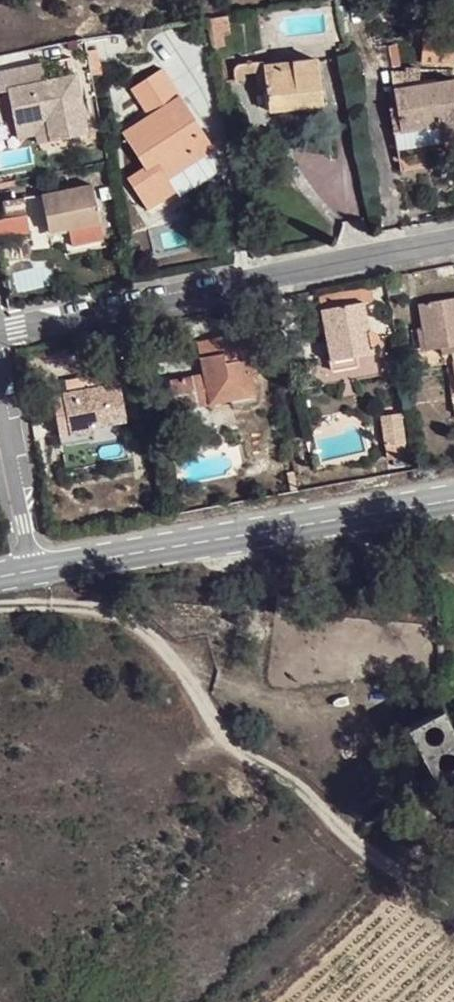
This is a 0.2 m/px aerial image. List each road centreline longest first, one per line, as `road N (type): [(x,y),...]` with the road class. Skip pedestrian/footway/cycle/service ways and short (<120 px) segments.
road 1 (track): [(0,607),(109,611),(453,928)]
road 2 (residential): [(2,328),(453,241)]
road 3 (secondary): [(43,570),(453,499)]
road 4 (residential): [(43,570),(2,328)]

